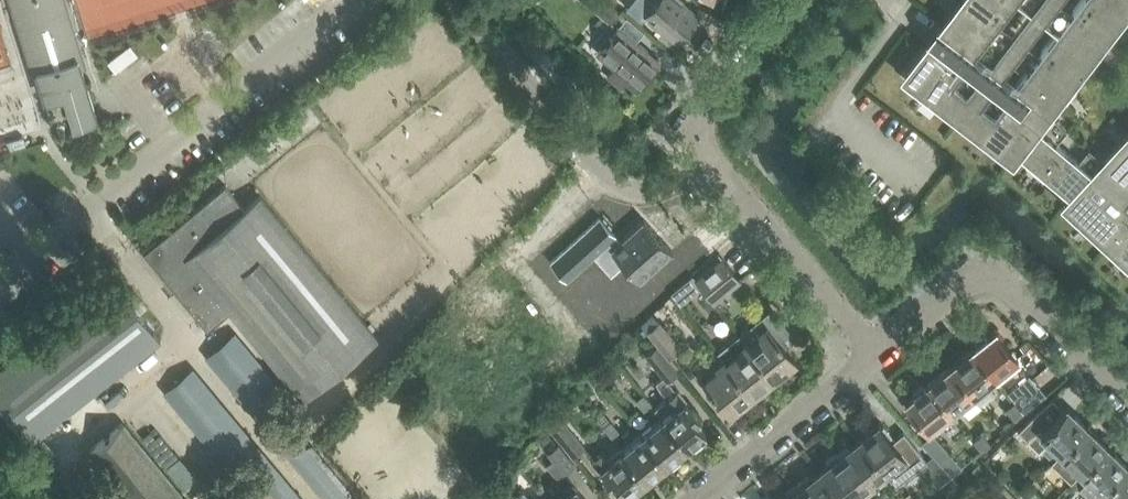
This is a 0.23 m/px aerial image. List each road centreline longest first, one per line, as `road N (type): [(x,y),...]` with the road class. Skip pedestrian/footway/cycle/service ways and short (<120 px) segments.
road 1 (residential): [(878,355),(713,165),(694,129),(707,102),(798,0)]
road 2 (residential): [(878,355),(965,281),(992,274),(1127,404)]
road 3 (residential): [(699,498),(878,355)]

